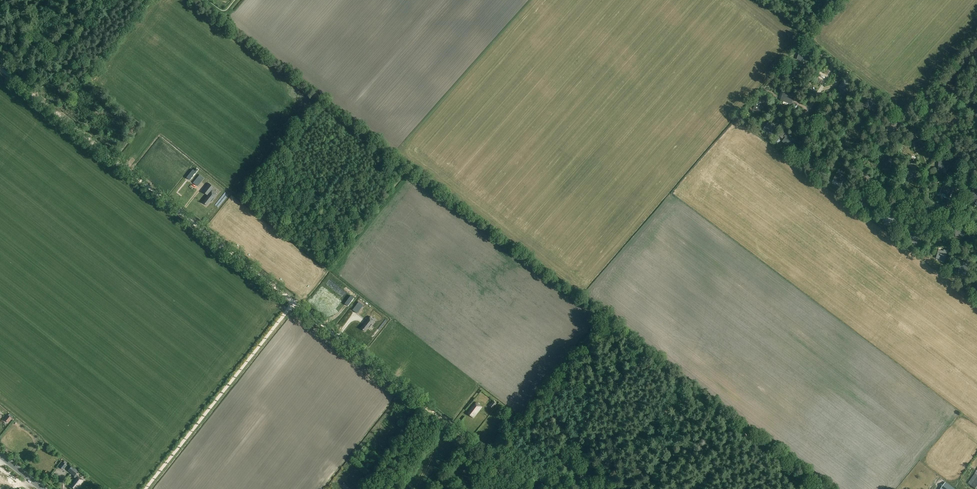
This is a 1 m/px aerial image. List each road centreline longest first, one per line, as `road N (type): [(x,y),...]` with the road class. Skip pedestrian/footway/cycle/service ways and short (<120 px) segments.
road 1 (track): [(294,303),(35,96)]
road 2 (track): [(528,488),(294,303)]
road 3 (track): [(294,303),(145,488)]

